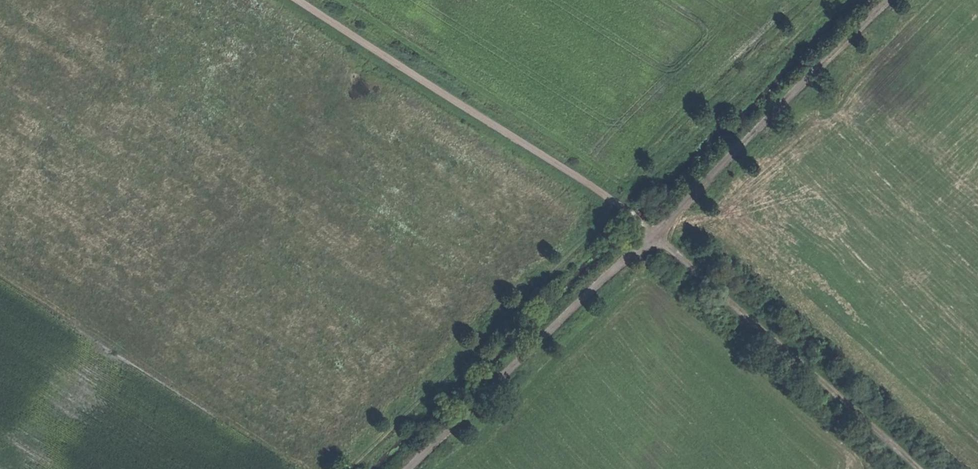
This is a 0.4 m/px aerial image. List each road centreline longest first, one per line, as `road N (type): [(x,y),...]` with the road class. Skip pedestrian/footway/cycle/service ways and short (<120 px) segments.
road 1 (track): [(298,0),(615,204),(915,468)]
road 2 (track): [(889,0),(409,468)]

